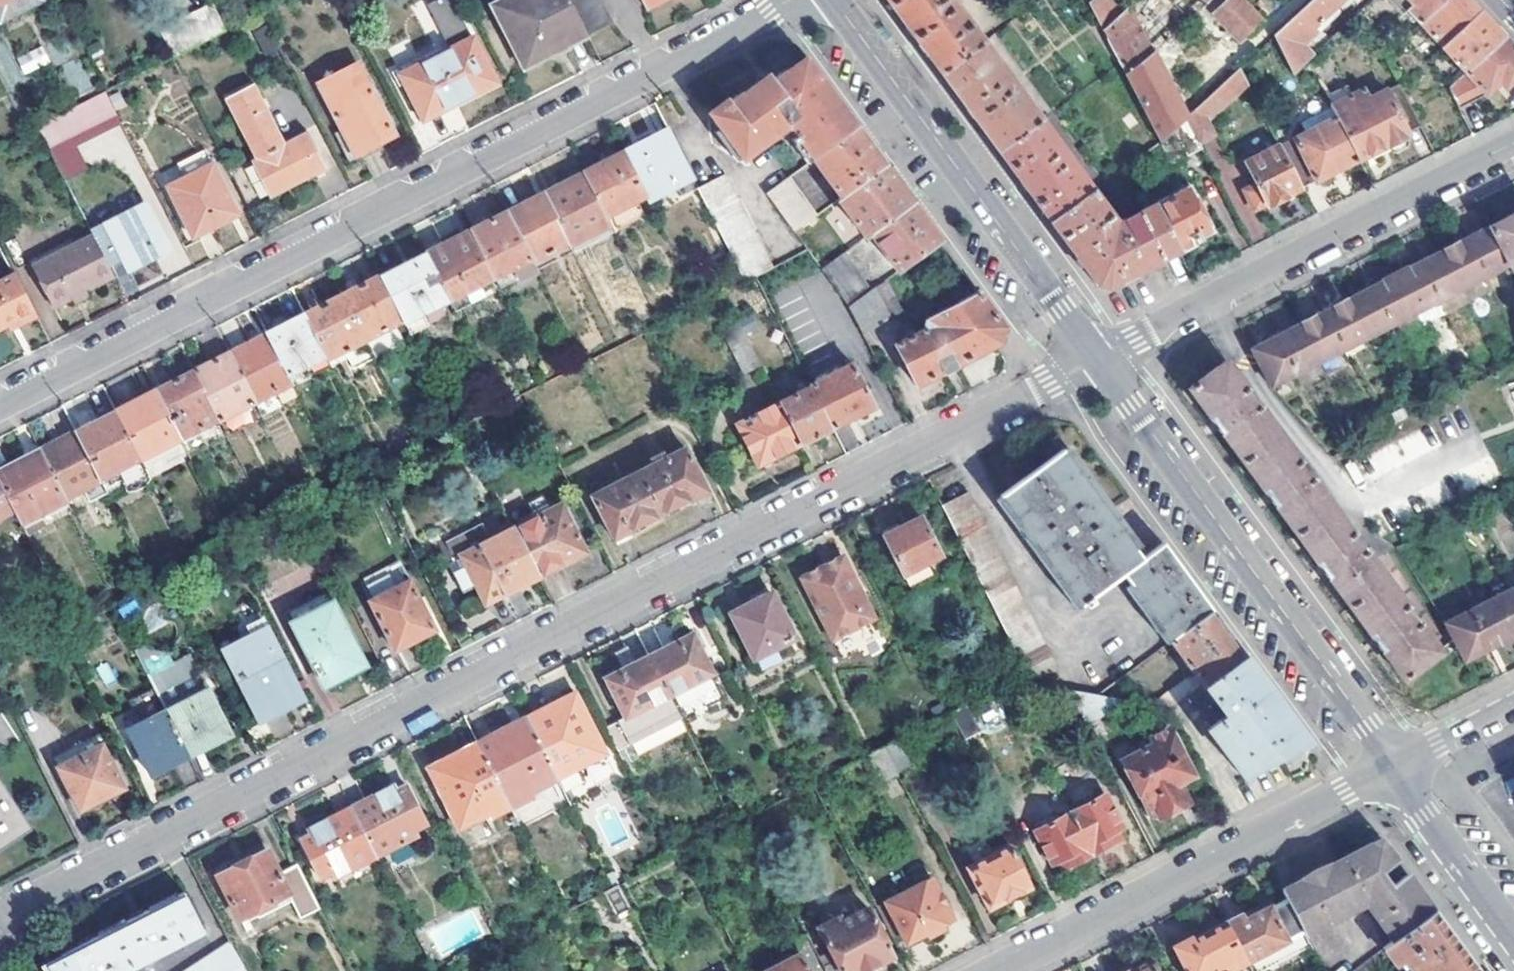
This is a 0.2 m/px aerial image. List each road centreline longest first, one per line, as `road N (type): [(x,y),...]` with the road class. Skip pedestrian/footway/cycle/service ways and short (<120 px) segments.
road 1 (residential): [(0,919),(1098,357)]
road 2 (residential): [(0,405),(786,0)]
road 3 (tertiary): [(1098,357),(1393,764)]
road 4 (residential): [(1098,357),(1513,143)]
road 5 (tertiary): [(1393,764),(994,970)]
road 6 (tertiary): [(834,0),(1098,357)]
road 7 (tertiary): [(1393,764),(1513,941)]
road 8 (tertiary): [(1513,701),(1393,764)]

